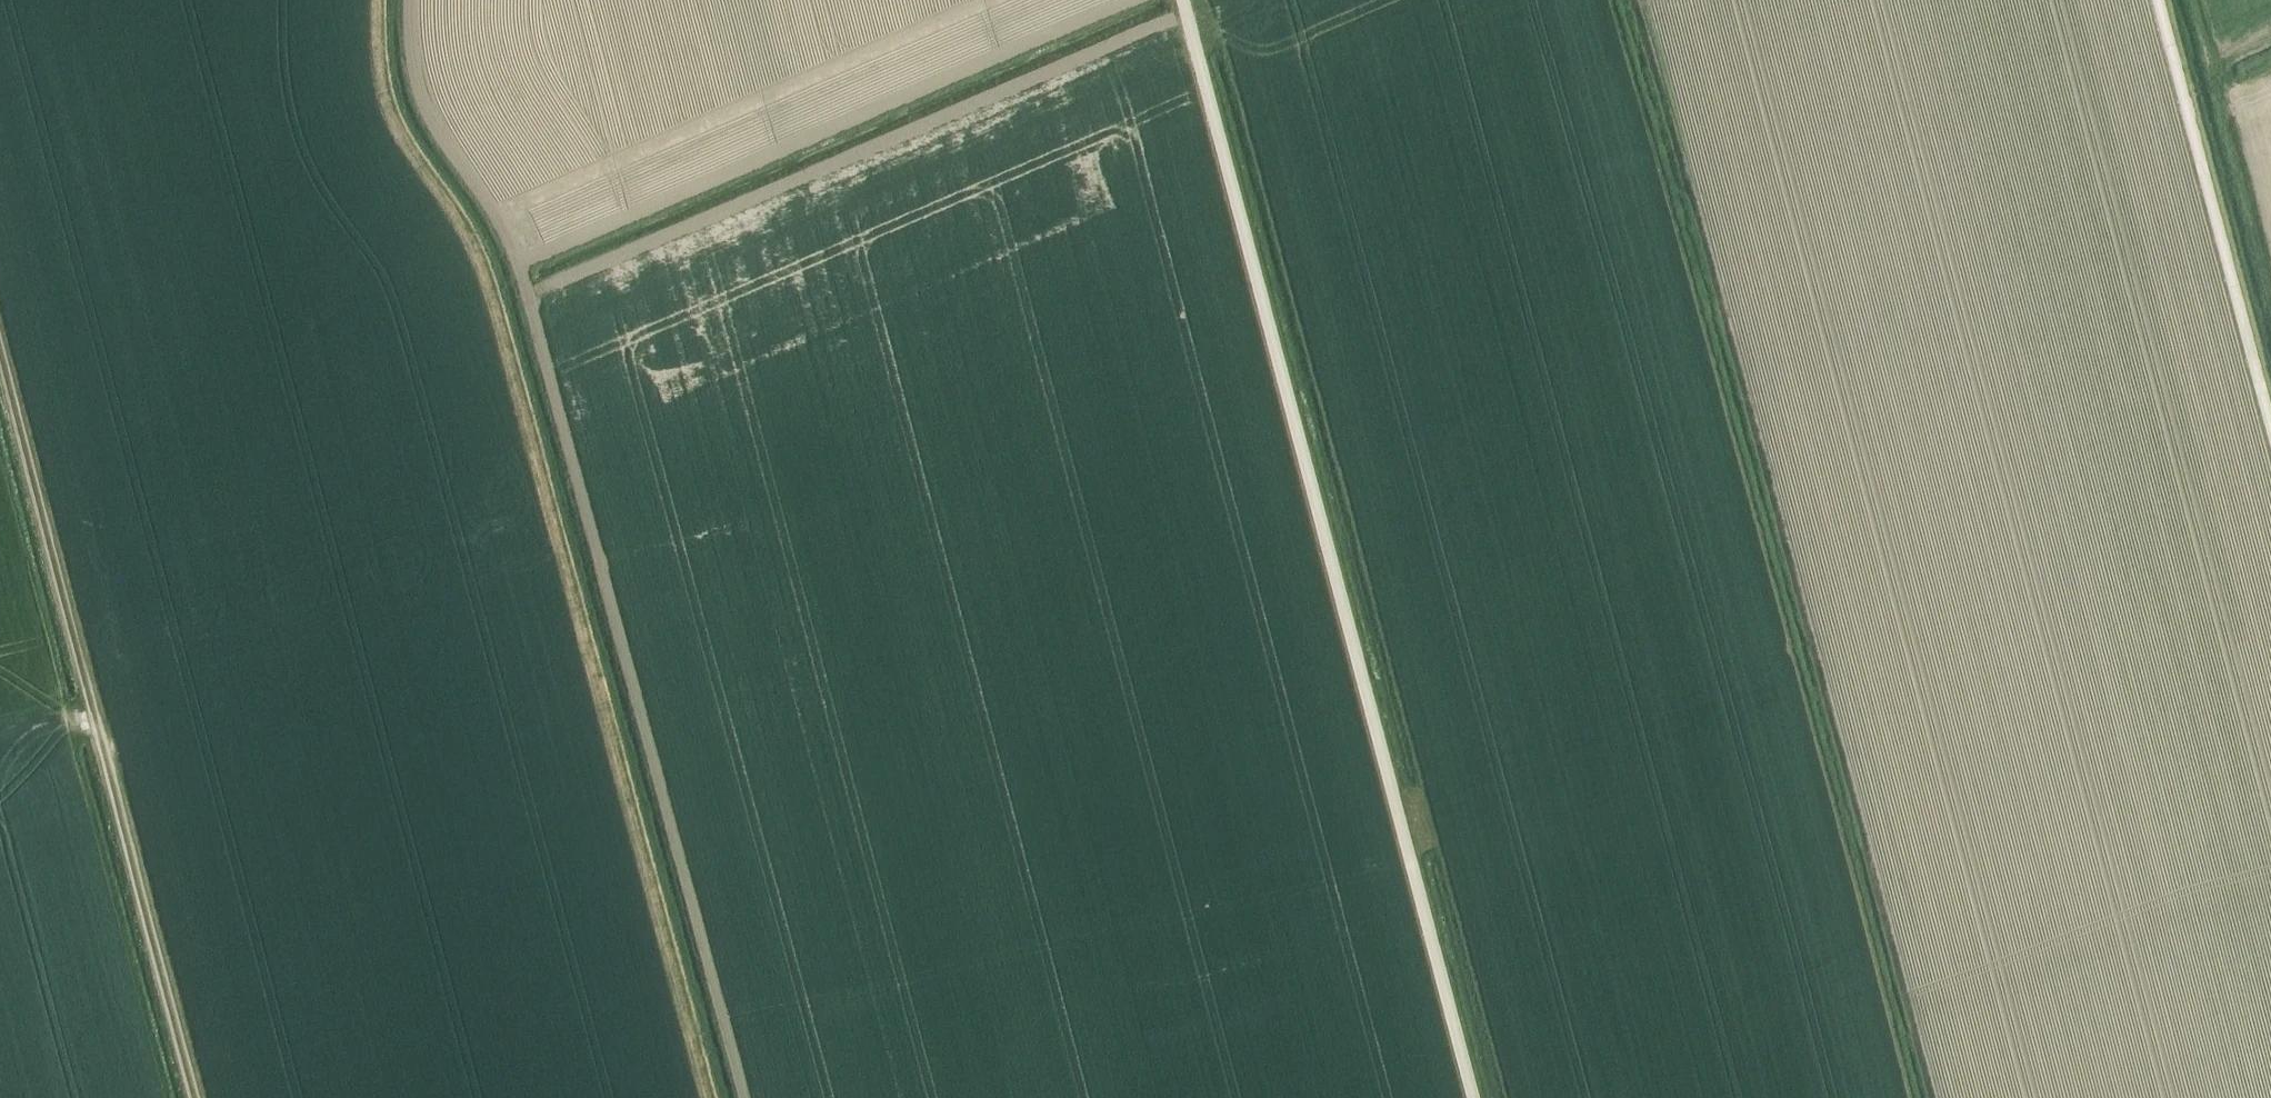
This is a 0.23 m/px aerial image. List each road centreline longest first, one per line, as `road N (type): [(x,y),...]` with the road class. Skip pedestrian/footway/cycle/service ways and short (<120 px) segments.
road 1 (track): [(195,1097),(0,357)]
road 2 (unclassified): [(2270,429),(2158,0)]

